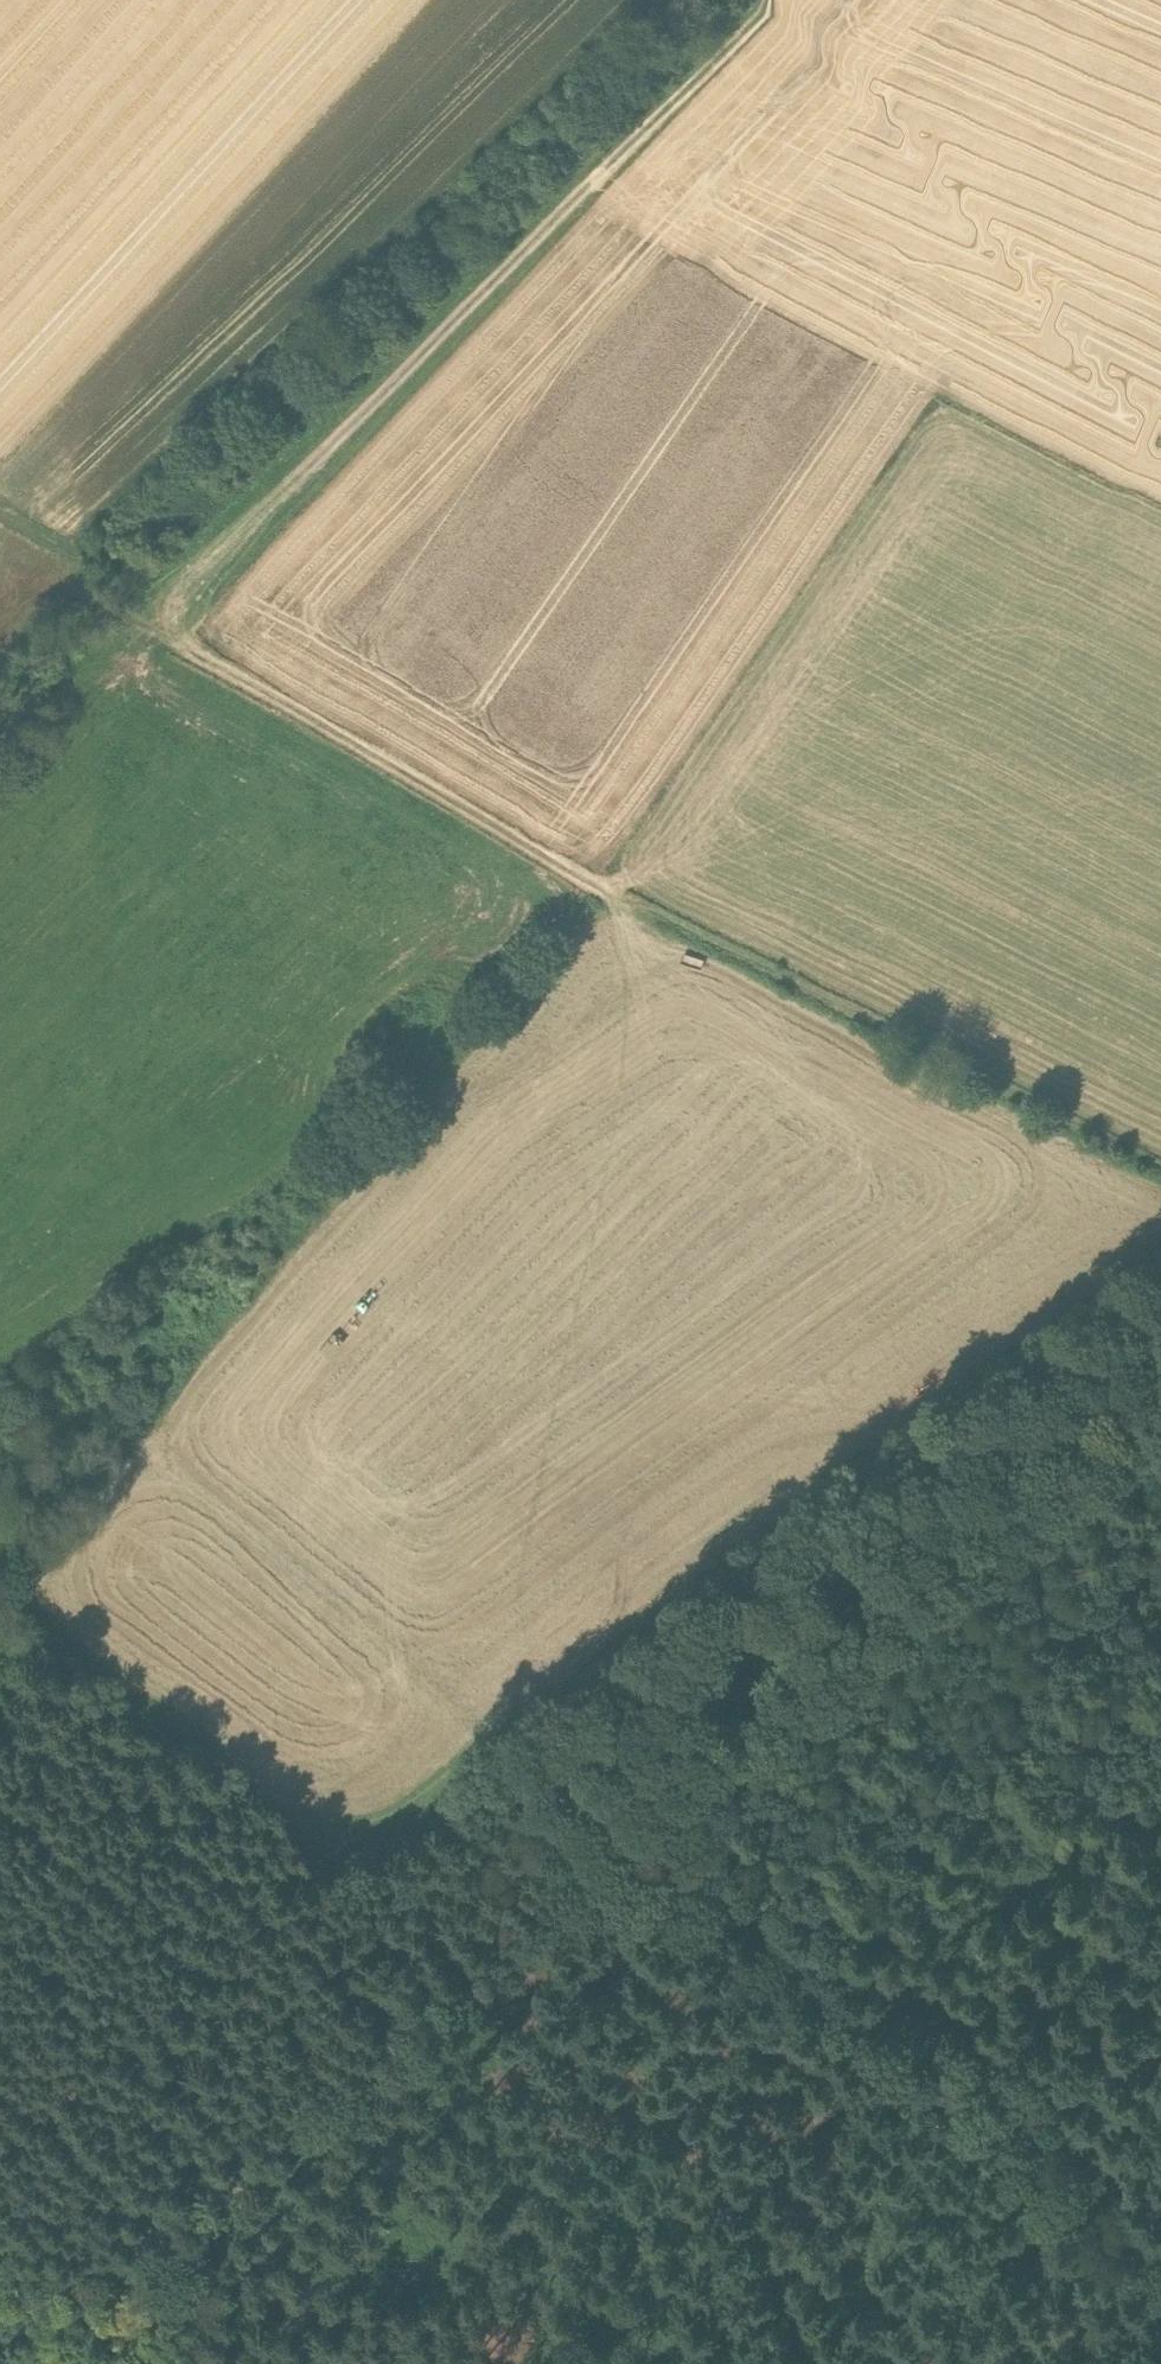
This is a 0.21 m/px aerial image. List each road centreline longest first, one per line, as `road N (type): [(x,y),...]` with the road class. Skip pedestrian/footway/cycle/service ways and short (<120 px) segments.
road 1 (track): [(736,0),(176,570)]
road 2 (track): [(0,469),(649,839)]
road 3 (track): [(639,1768),(1001,2005),(1160,2171)]
road 4 (track): [(1160,1093),(649,839)]

